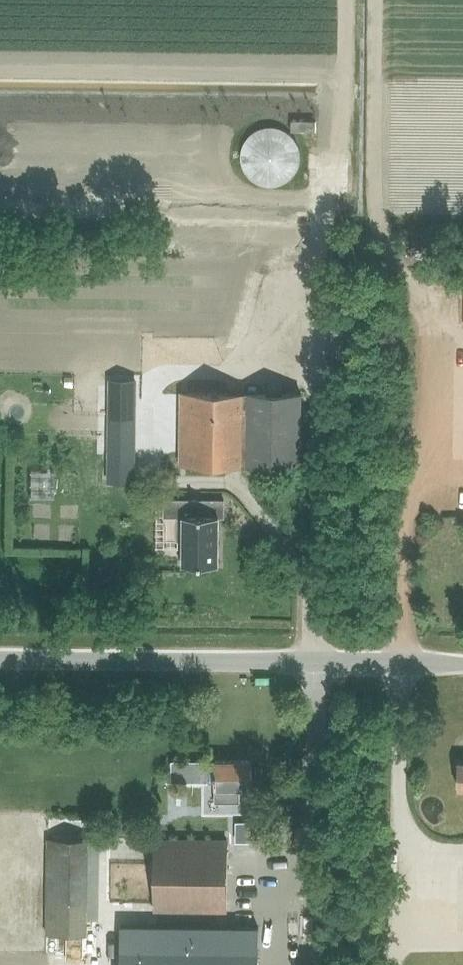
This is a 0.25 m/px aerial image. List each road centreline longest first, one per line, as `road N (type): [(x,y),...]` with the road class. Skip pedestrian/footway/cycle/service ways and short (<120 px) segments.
road 1 (unclassified): [(0,660),(462,665)]

